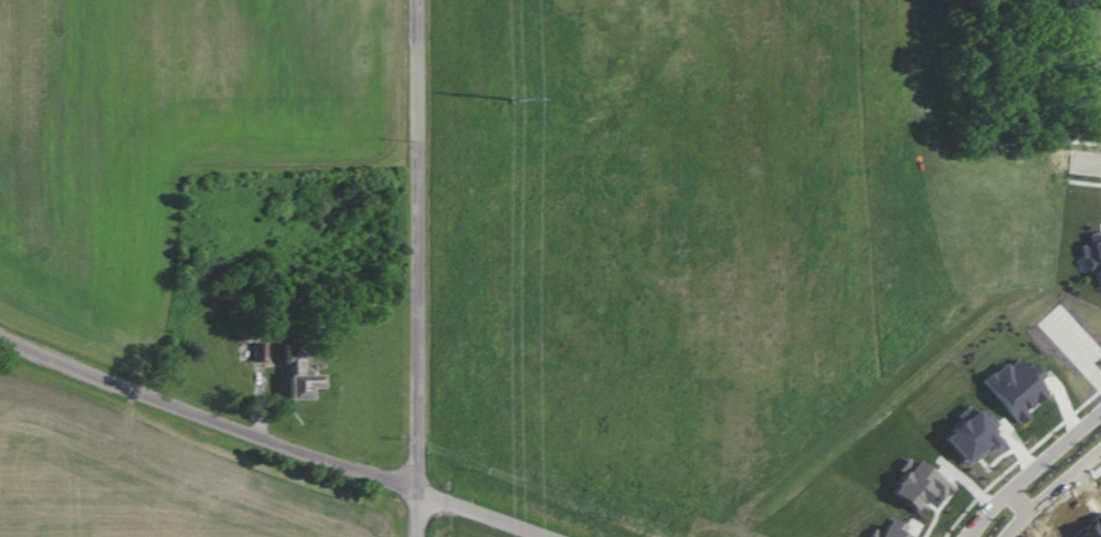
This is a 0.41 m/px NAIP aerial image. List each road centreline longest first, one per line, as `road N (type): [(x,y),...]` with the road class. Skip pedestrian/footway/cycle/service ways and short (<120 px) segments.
road 1 (residential): [(422,0),(422,536)]
road 2 (residential): [(0,330),(422,492)]
road 3 (residential): [(858,11),(422,10)]
road 4 (residential): [(1100,166),(1027,157),(934,120),(877,53),(856,0)]
road 5 (residential): [(934,120),(891,188),(728,331)]
road 6 (residential): [(1100,415),(972,536)]
road 7 (residential): [(728,365),(732,339),(721,326),(697,324),(685,335),(688,367),(712,375),(728,365)]
road 8 (residential): [(422,492),(542,536)]
road 9 (residential): [(1008,536),(1100,453)]

